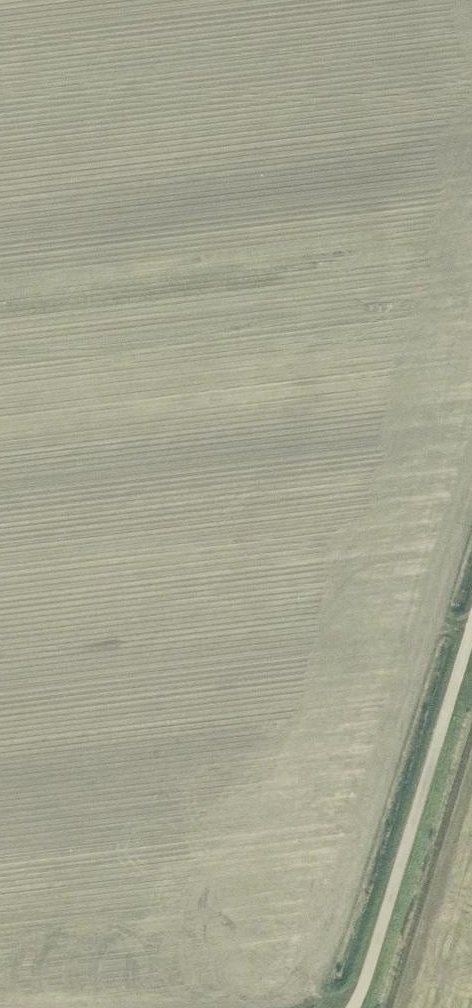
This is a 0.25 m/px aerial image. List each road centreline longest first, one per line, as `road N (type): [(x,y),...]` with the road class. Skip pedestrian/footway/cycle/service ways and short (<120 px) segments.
road 1 (unclassified): [(352,1007),(471,622)]

